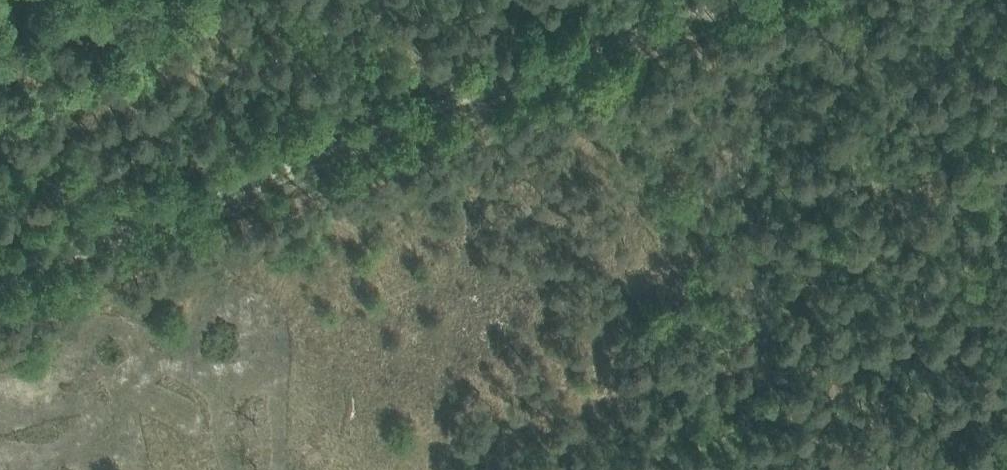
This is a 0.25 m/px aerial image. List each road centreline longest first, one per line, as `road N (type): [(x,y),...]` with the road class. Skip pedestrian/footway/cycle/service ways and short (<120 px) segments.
road 1 (track): [(726,0),(0,274)]

